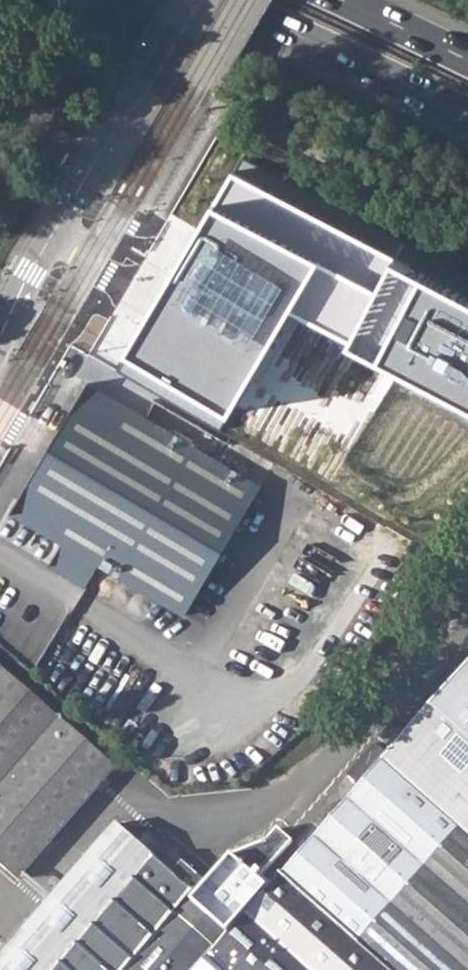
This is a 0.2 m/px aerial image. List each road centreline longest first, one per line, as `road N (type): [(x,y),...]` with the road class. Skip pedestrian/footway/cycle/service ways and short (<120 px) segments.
road 1 (tertiary): [(0,336),(105,140),(153,82),(200,0)]
road 2 (trunk): [(217,0),(467,114)]
road 3 (trunk): [(467,61),(341,0)]

